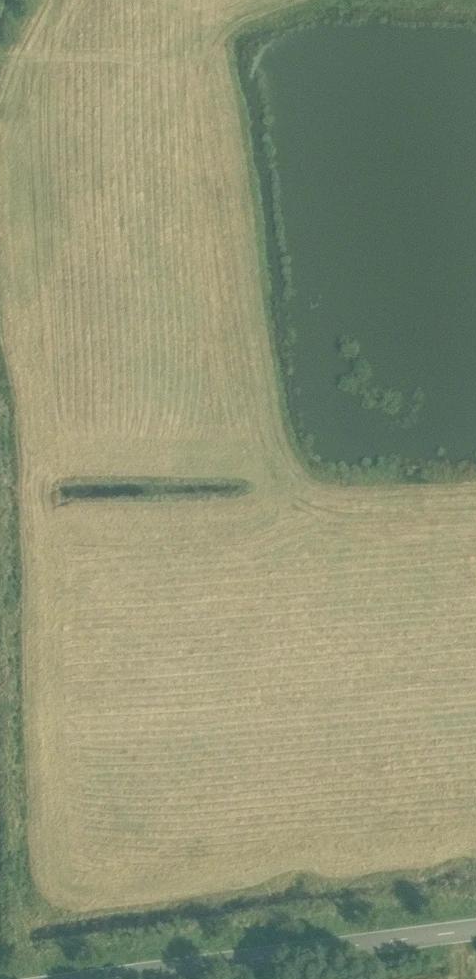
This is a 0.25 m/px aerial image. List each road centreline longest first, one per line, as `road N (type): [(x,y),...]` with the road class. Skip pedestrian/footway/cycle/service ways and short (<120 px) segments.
road 1 (tertiary): [(109,978),(475,930)]

